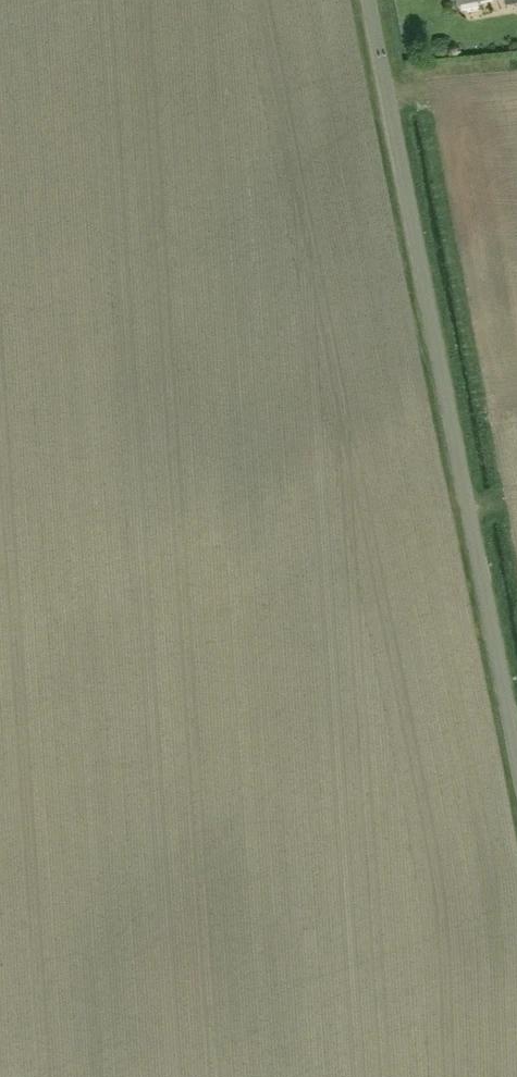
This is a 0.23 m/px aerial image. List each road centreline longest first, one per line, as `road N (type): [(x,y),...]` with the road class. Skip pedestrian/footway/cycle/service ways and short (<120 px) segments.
road 1 (unclassified): [(516,740),(368,0)]

